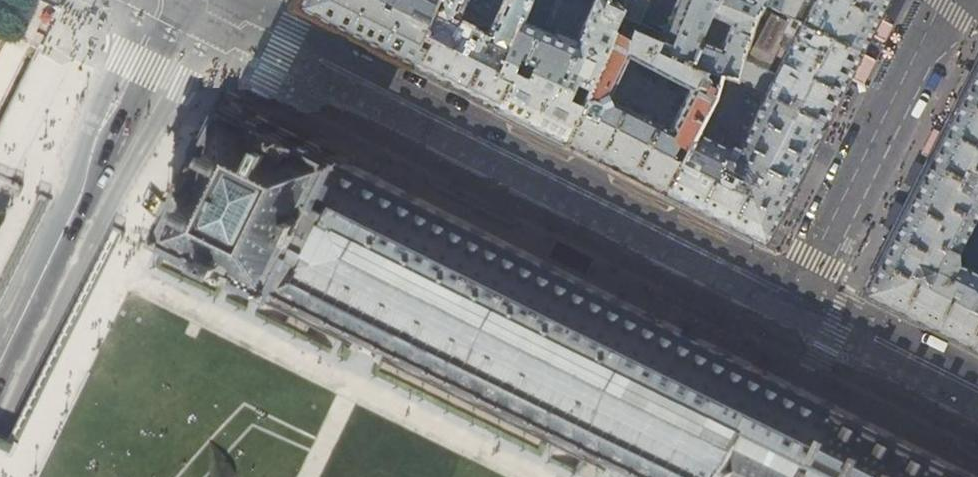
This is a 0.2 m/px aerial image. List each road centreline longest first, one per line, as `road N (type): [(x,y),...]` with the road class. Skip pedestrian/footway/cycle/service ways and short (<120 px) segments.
road 1 (residential): [(803,283),(230,0)]
road 2 (secondary): [(0,358),(177,1)]
road 3 (residential): [(803,283),(946,0)]
road 4 (residential): [(977,370),(803,283)]

